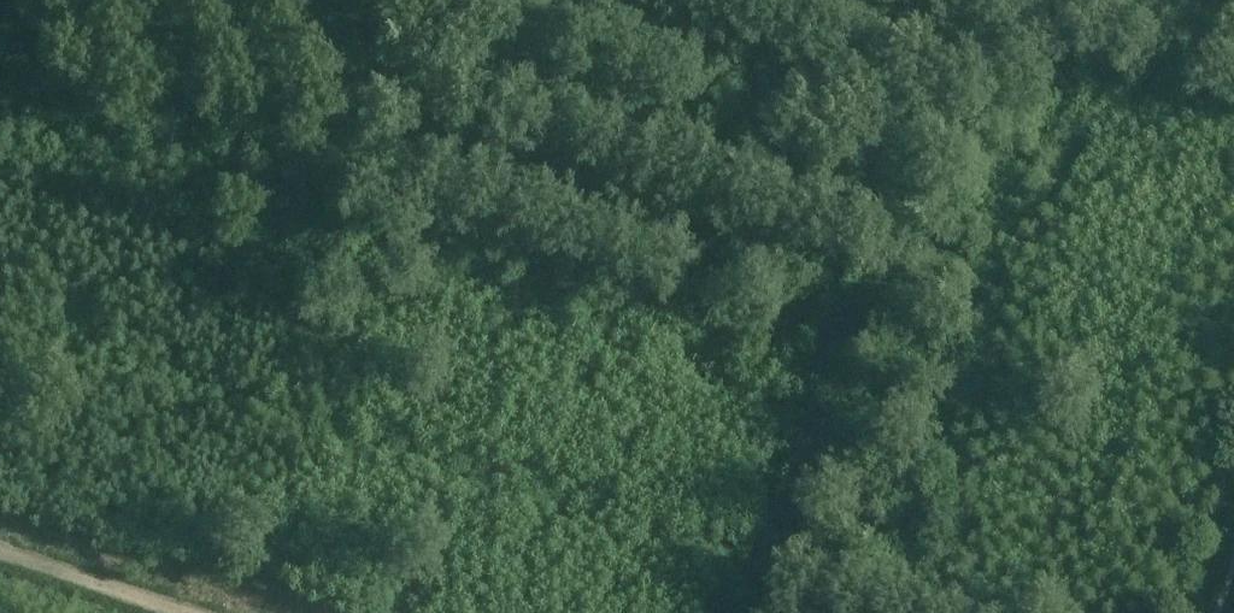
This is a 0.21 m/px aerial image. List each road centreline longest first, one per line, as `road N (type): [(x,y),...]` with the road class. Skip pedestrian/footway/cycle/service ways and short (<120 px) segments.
road 1 (track): [(0,549),(197,612)]

